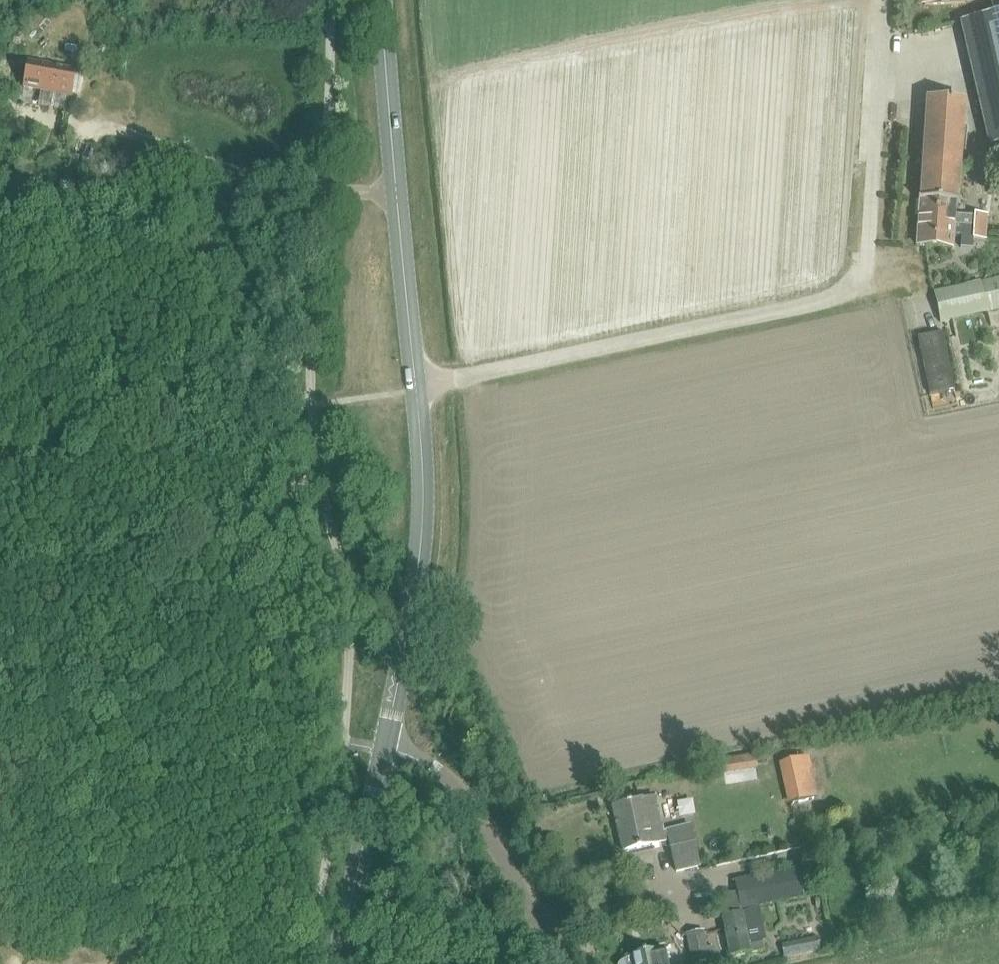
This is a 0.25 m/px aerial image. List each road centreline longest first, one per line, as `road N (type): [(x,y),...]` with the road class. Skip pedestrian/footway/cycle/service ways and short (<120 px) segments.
road 1 (track): [(890,0),(869,269),(856,292),(417,389)]
road 2 (secondary): [(397,706),(424,495),(381,0)]
road 3 (track): [(12,107),(327,197),(398,198)]
road 4 (unclassified): [(578,963),(524,831),(494,789),(397,706)]
road 5 (secondary): [(339,963),(397,706)]

